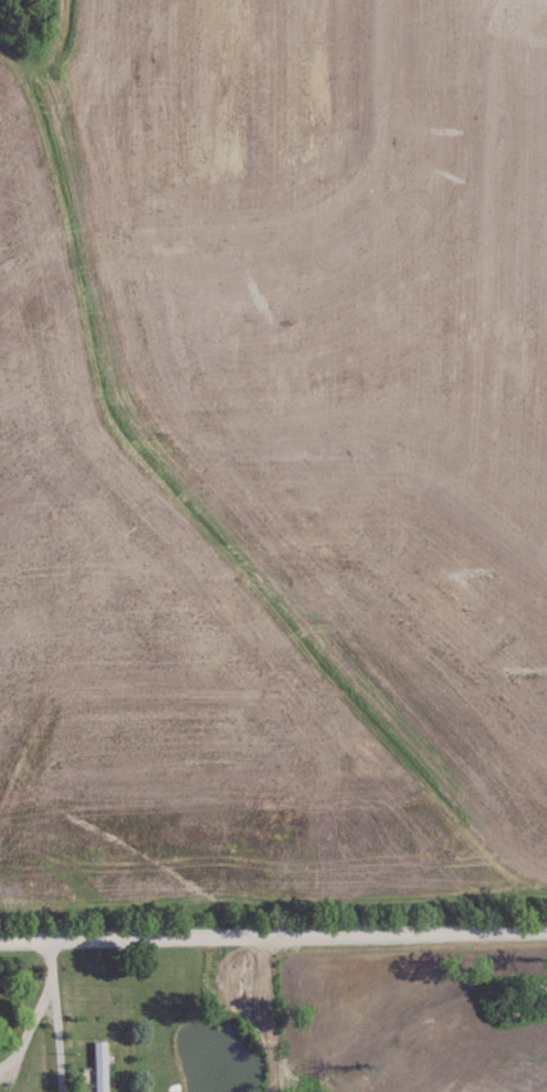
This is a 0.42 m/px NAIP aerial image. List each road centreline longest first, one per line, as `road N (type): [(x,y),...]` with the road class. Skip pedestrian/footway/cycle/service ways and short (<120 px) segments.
road 1 (residential): [(546,934),(0,943)]
road 2 (residential): [(53,943),(65,1091)]

